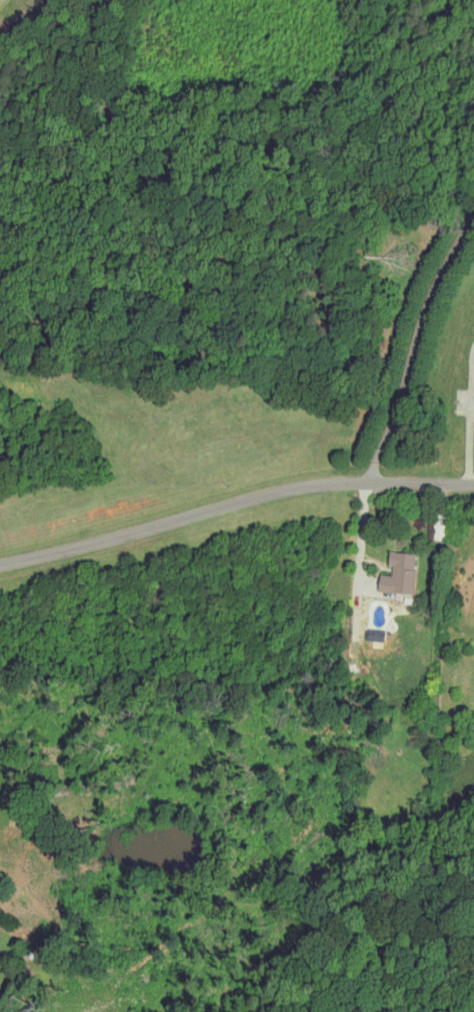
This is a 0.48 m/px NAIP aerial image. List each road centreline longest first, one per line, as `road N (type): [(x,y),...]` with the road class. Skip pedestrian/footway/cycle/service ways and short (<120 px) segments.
road 1 (residential): [(473,483),(369,477),(298,483),(0,566)]

